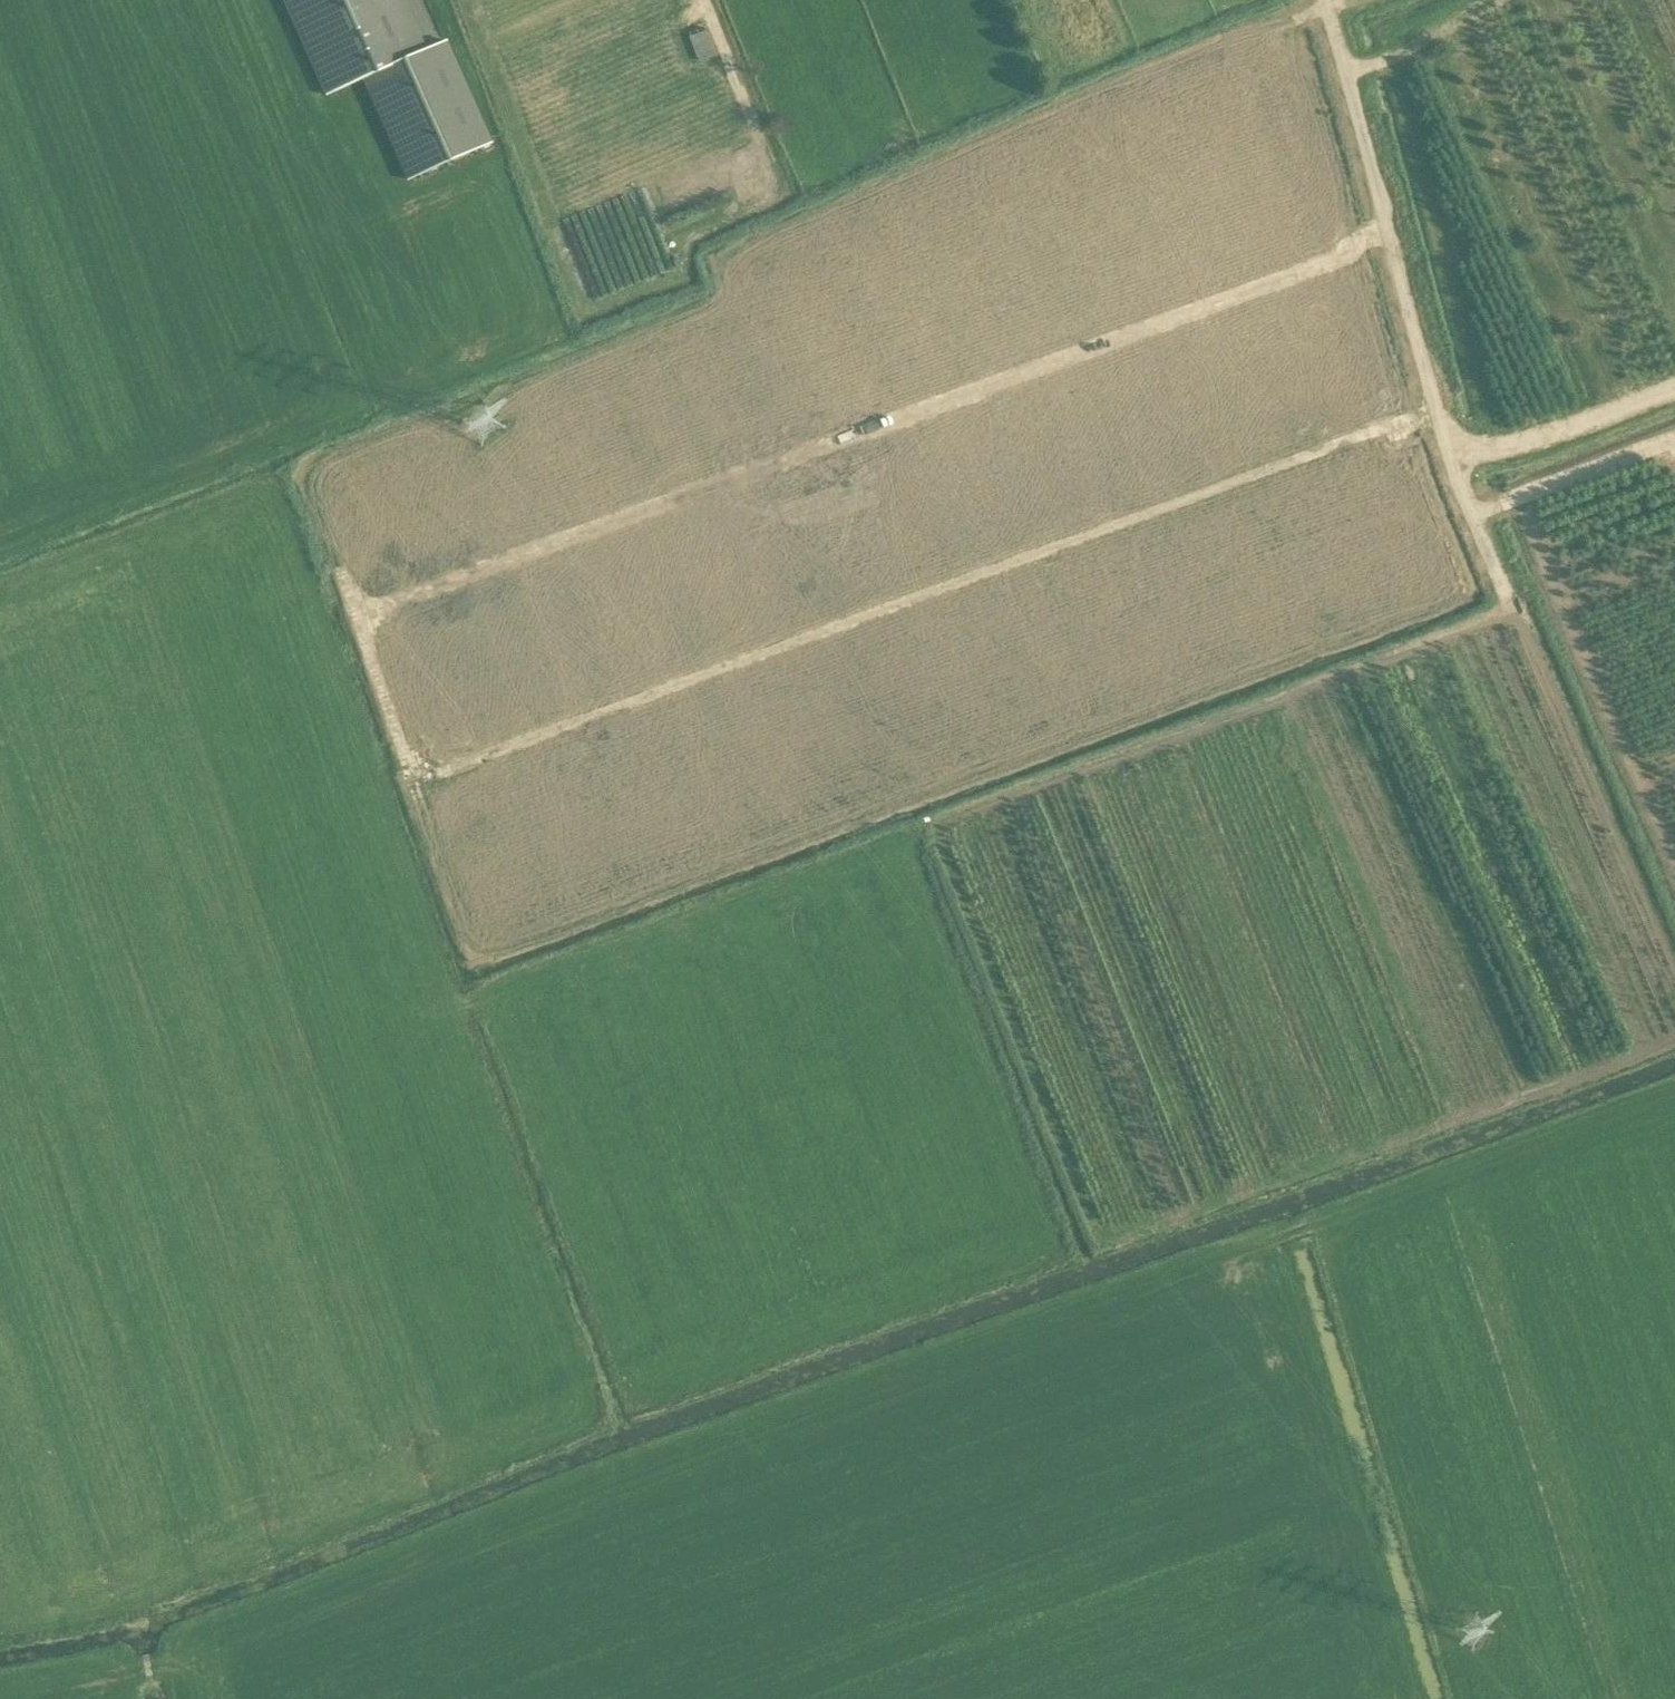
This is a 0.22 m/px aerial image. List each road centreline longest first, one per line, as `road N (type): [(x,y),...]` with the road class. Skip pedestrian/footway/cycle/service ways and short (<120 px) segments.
road 1 (unclassified): [(1325,0),(1458,484),(1514,604)]

